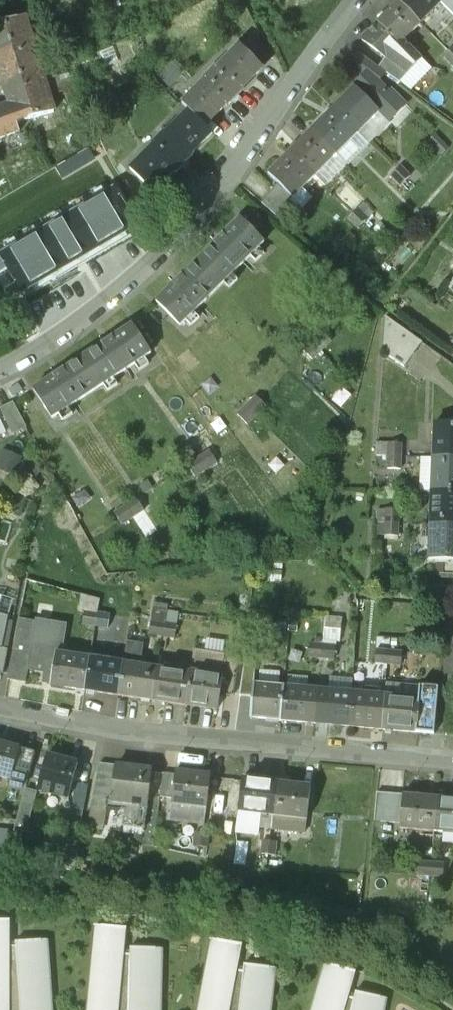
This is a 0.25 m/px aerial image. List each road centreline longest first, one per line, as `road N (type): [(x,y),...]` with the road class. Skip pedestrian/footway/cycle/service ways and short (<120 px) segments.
road 1 (residential): [(0,368),(48,344),(151,264),(225,186),(363,0)]
road 2 (residential): [(452,760),(121,733),(0,707)]

